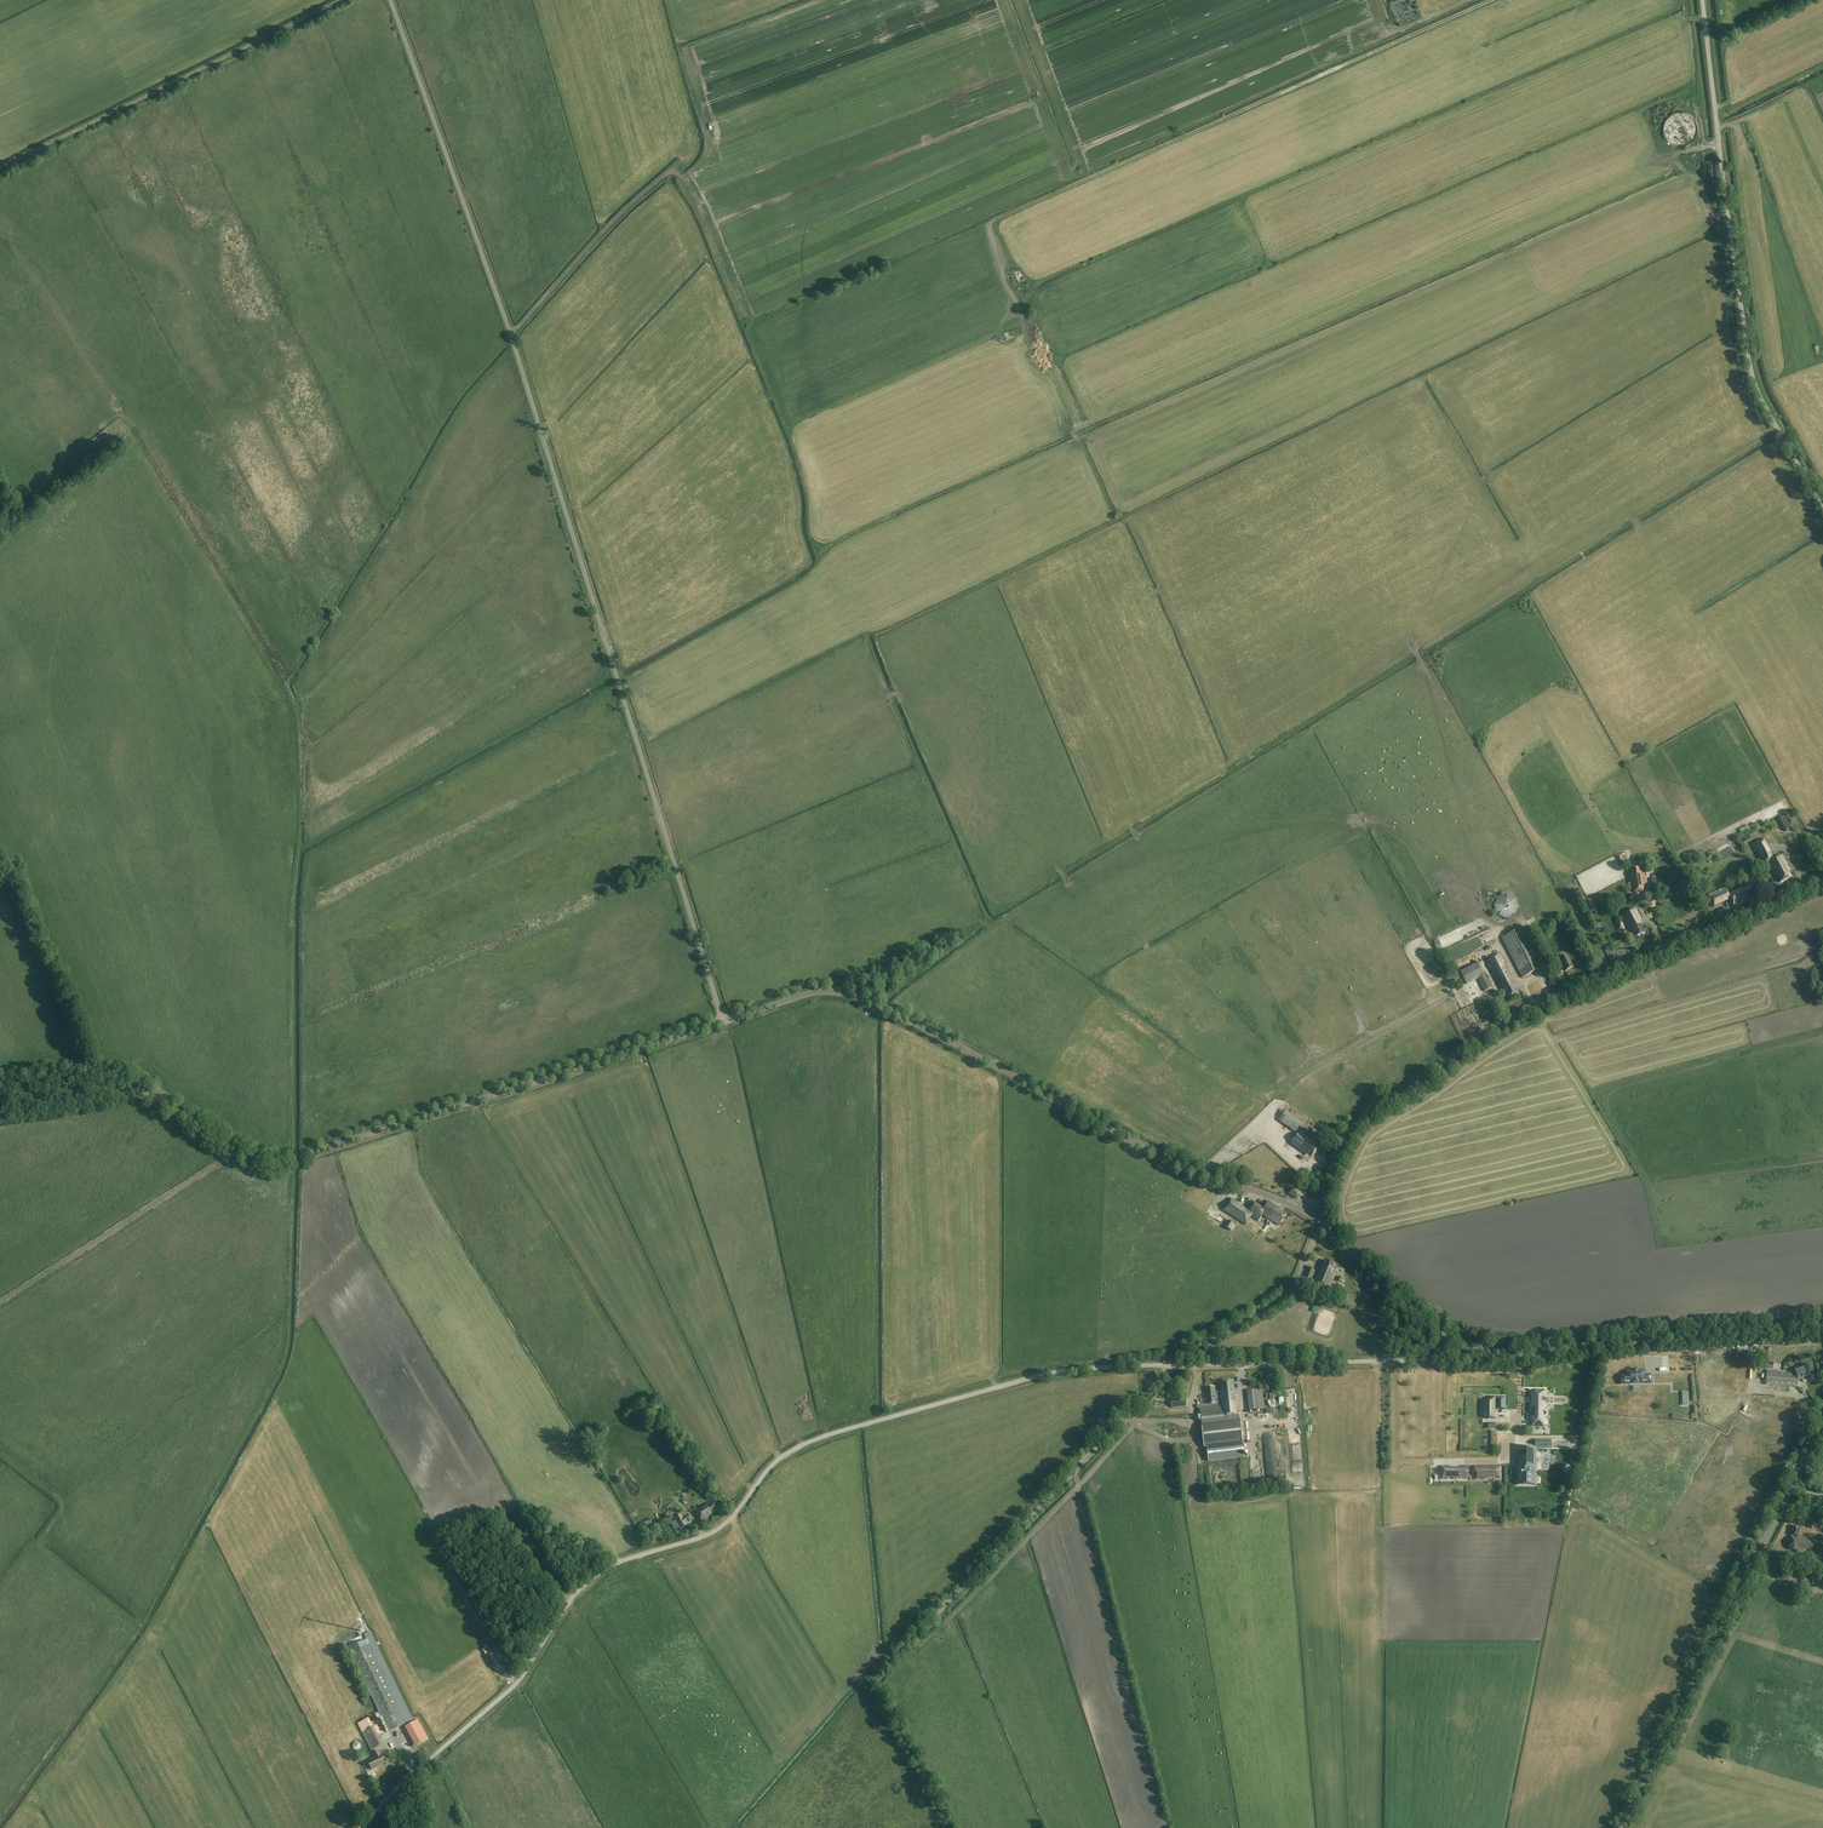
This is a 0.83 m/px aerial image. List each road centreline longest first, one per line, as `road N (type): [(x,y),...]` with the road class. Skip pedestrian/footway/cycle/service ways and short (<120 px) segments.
road 1 (unclassified): [(723,1022),(511,333),(391,0)]
road 2 (unclassified): [(361,1827),(517,1683),(590,1580),(723,1525),(791,1452),(1032,1378),(1168,1365)]
road 3 (tertiary): [(1312,1215),(1183,1167),(853,995),(816,992),(723,1022)]
road 4 (tertiary): [(1312,1215),(1345,1138),(1377,1104),(1548,998),(1822,878)]
road 5 (track): [(1168,1365),(874,1678),(950,1827)]
road 6 (track): [(988,222),(1491,0)]
road 7 (unclassified): [(1822,511),(1750,375),(1701,0)]
road 8 (tertiary): [(295,1157),(723,1022)]
road 9 (track): [(0,169),(342,0)]
road 10 (tertiary): [(1449,1336),(1521,1353),(1822,1324)]
road 11 (tertiary): [(1620,1827),(1784,1502)]
road 12 (tertiary): [(295,1157),(248,1156),(132,1087),(0,1102)]
road 13 (track): [(713,242),(676,171),(669,171),(511,333)]
road 14 (unclassified): [(1168,1365),(1417,1360),(1449,1336)]
road 15 (track): [(235,1149),(0,1301)]
road 16 (residential): [(1168,1365),(1286,1295),(1320,1222)]
road 17 (tertiary): [(1449,1336),(1320,1222)]

